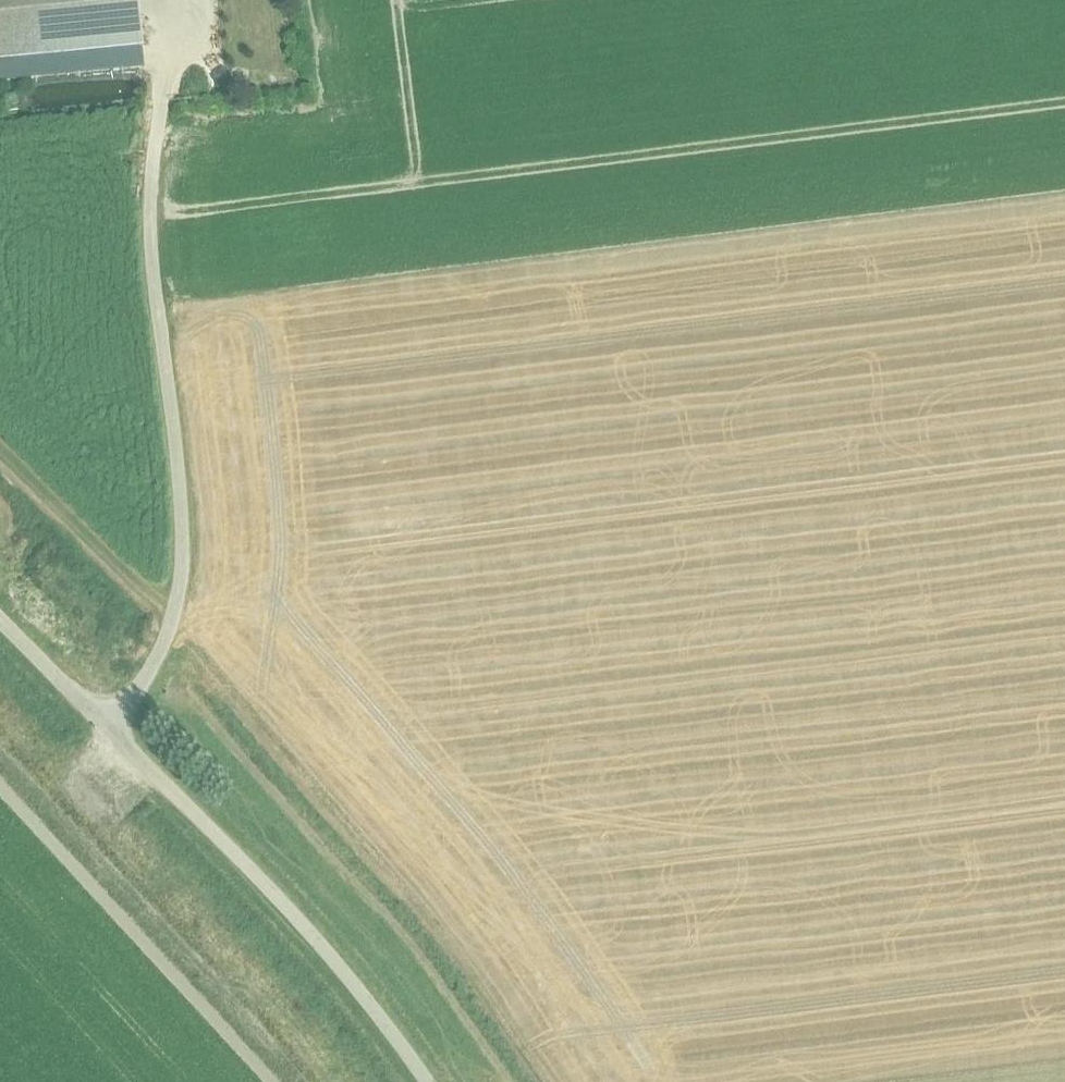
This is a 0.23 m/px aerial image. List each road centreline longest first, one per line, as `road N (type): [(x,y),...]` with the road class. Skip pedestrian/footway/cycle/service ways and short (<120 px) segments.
road 1 (unclassified): [(428,1081),(344,969),(0,621)]

